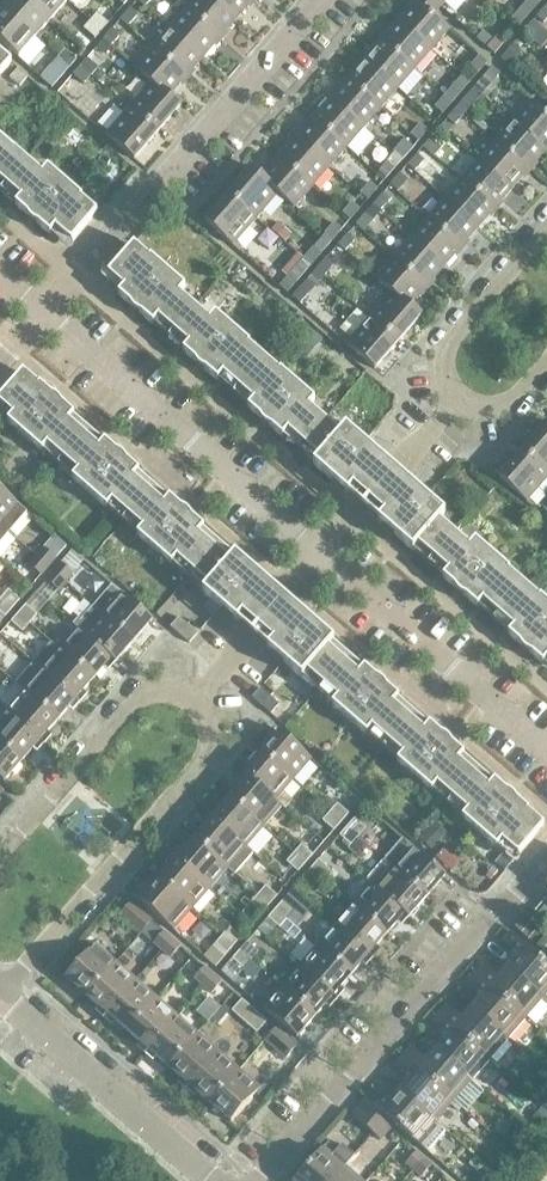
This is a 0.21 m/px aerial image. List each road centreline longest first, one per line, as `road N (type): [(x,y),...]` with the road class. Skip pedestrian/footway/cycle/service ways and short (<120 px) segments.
road 1 (residential): [(255,1180),(546,843)]
road 2 (residential): [(41,310),(317,0)]
road 3 (residential): [(6,1001),(206,764),(217,743),(198,694)]
road 4 (residential): [(320,552),(41,310)]
road 5 (residential): [(546,747),(320,552)]
road 6 (residential): [(223,1180),(6,1001)]
road 7 (residential): [(198,694),(174,681),(128,696),(0,841)]
road 8 (residential): [(546,229),(437,354),(444,407)]
road 9 (residential): [(320,552),(444,407)]
road 10 (residential): [(198,694),(320,552)]
road 11 (residential): [(444,407),(503,423),(546,372)]

